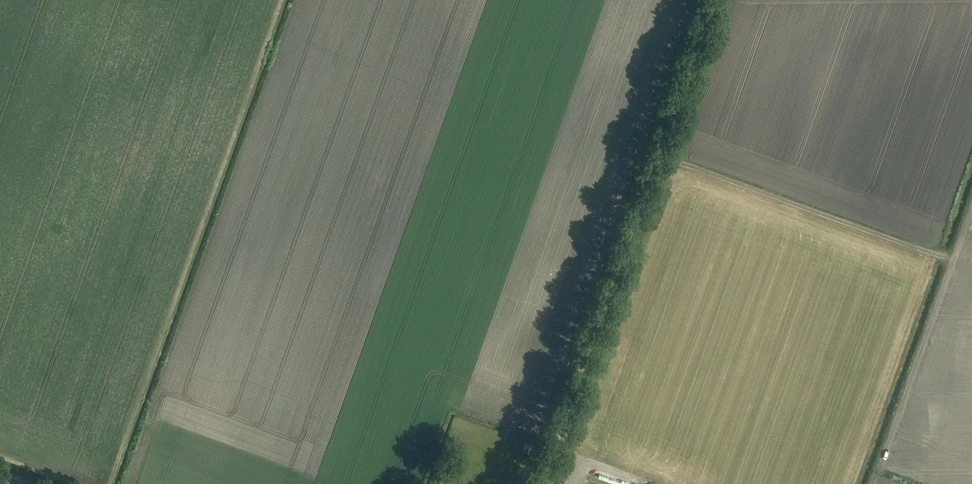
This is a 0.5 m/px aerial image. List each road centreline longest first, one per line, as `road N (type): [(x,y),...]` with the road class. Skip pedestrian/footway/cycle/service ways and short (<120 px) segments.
road 1 (track): [(541,483),(713,0)]

